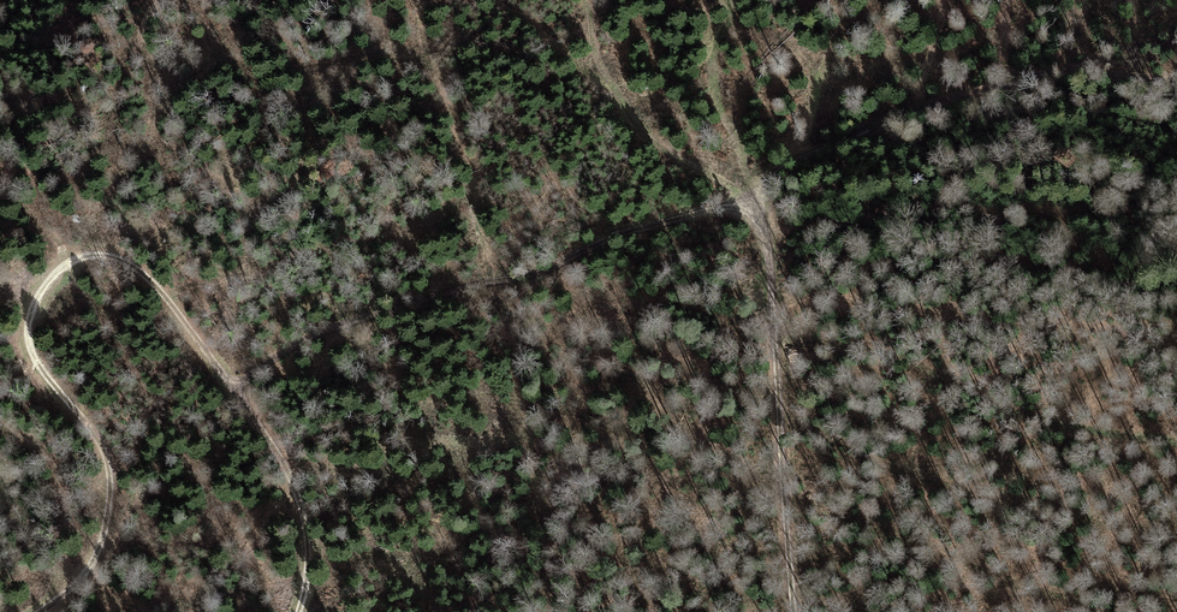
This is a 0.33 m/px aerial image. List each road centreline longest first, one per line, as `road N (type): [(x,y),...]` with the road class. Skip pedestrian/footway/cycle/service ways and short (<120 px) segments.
road 1 (track): [(233,385),(351,314),(753,203),(790,159),(1036,73),(1176,76)]
road 2 (track): [(299,611),(309,545),(274,448),(151,280),(107,253),(49,278),(27,325),(38,363),(106,457),(110,485),(96,562),(37,611)]
road 3 (track): [(795,611),(770,249),(753,203)]

